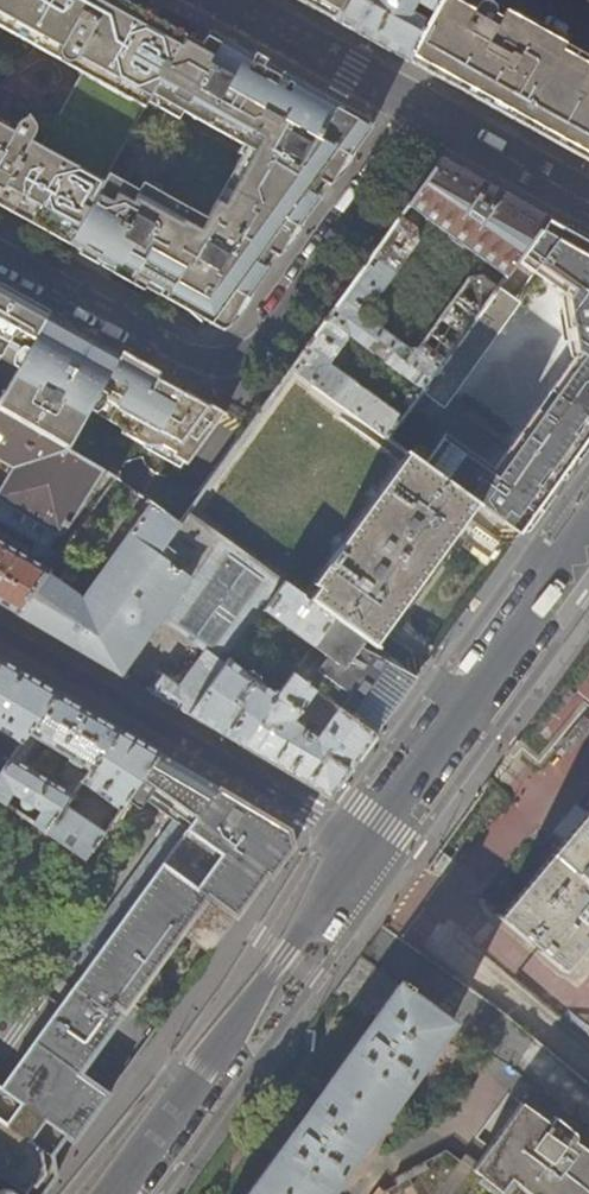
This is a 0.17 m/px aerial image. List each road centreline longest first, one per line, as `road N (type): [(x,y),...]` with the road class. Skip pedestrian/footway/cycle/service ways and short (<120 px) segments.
road 1 (residential): [(0,245),(198,354),(233,362),(261,345),(423,108)]
road 2 (tertiary): [(108,1193),(363,847)]
road 3 (residential): [(363,847),(0,631)]
road 4 (tertiary): [(363,847),(588,541)]
road 5 (residential): [(224,0),(423,108)]
road 6 (residential): [(423,108),(588,200)]

